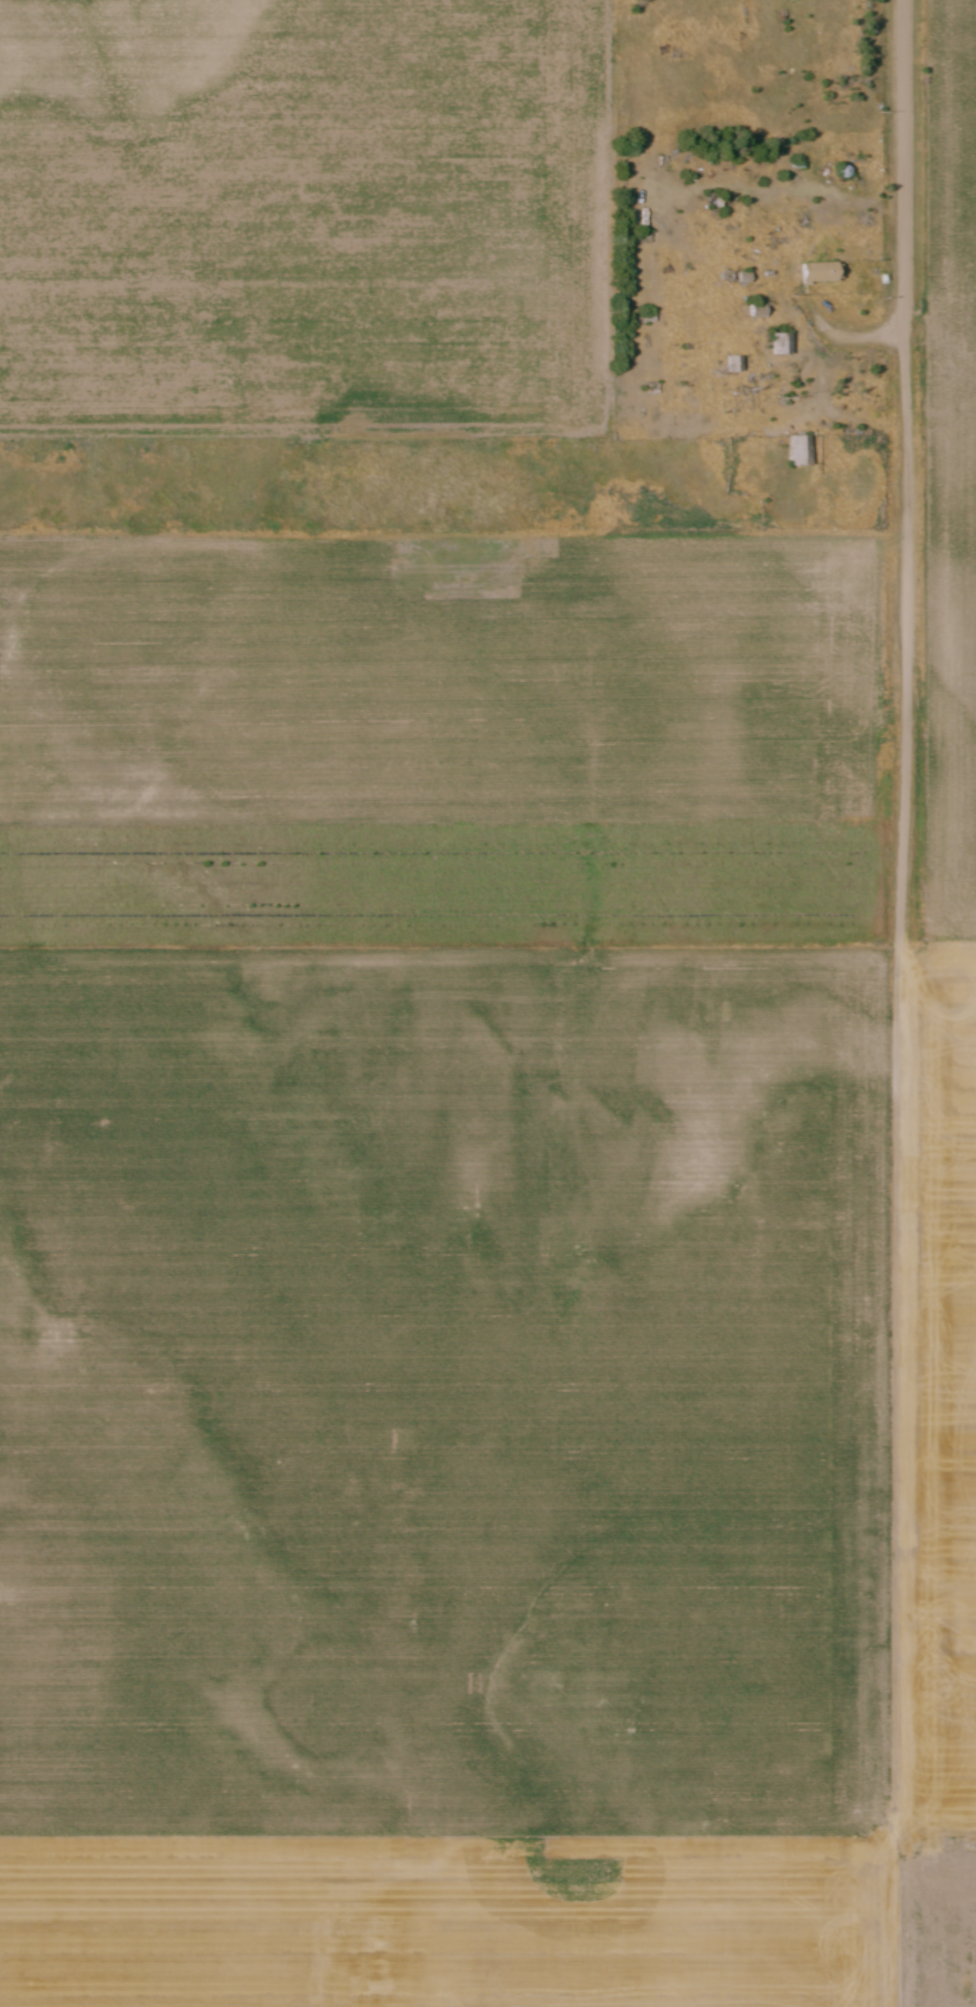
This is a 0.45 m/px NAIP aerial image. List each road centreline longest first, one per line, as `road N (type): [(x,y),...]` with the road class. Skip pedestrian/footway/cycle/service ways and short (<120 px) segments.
road 1 (residential): [(891,1787),(874,1623),(900,1295),(897,968),(910,743),(906,0)]

